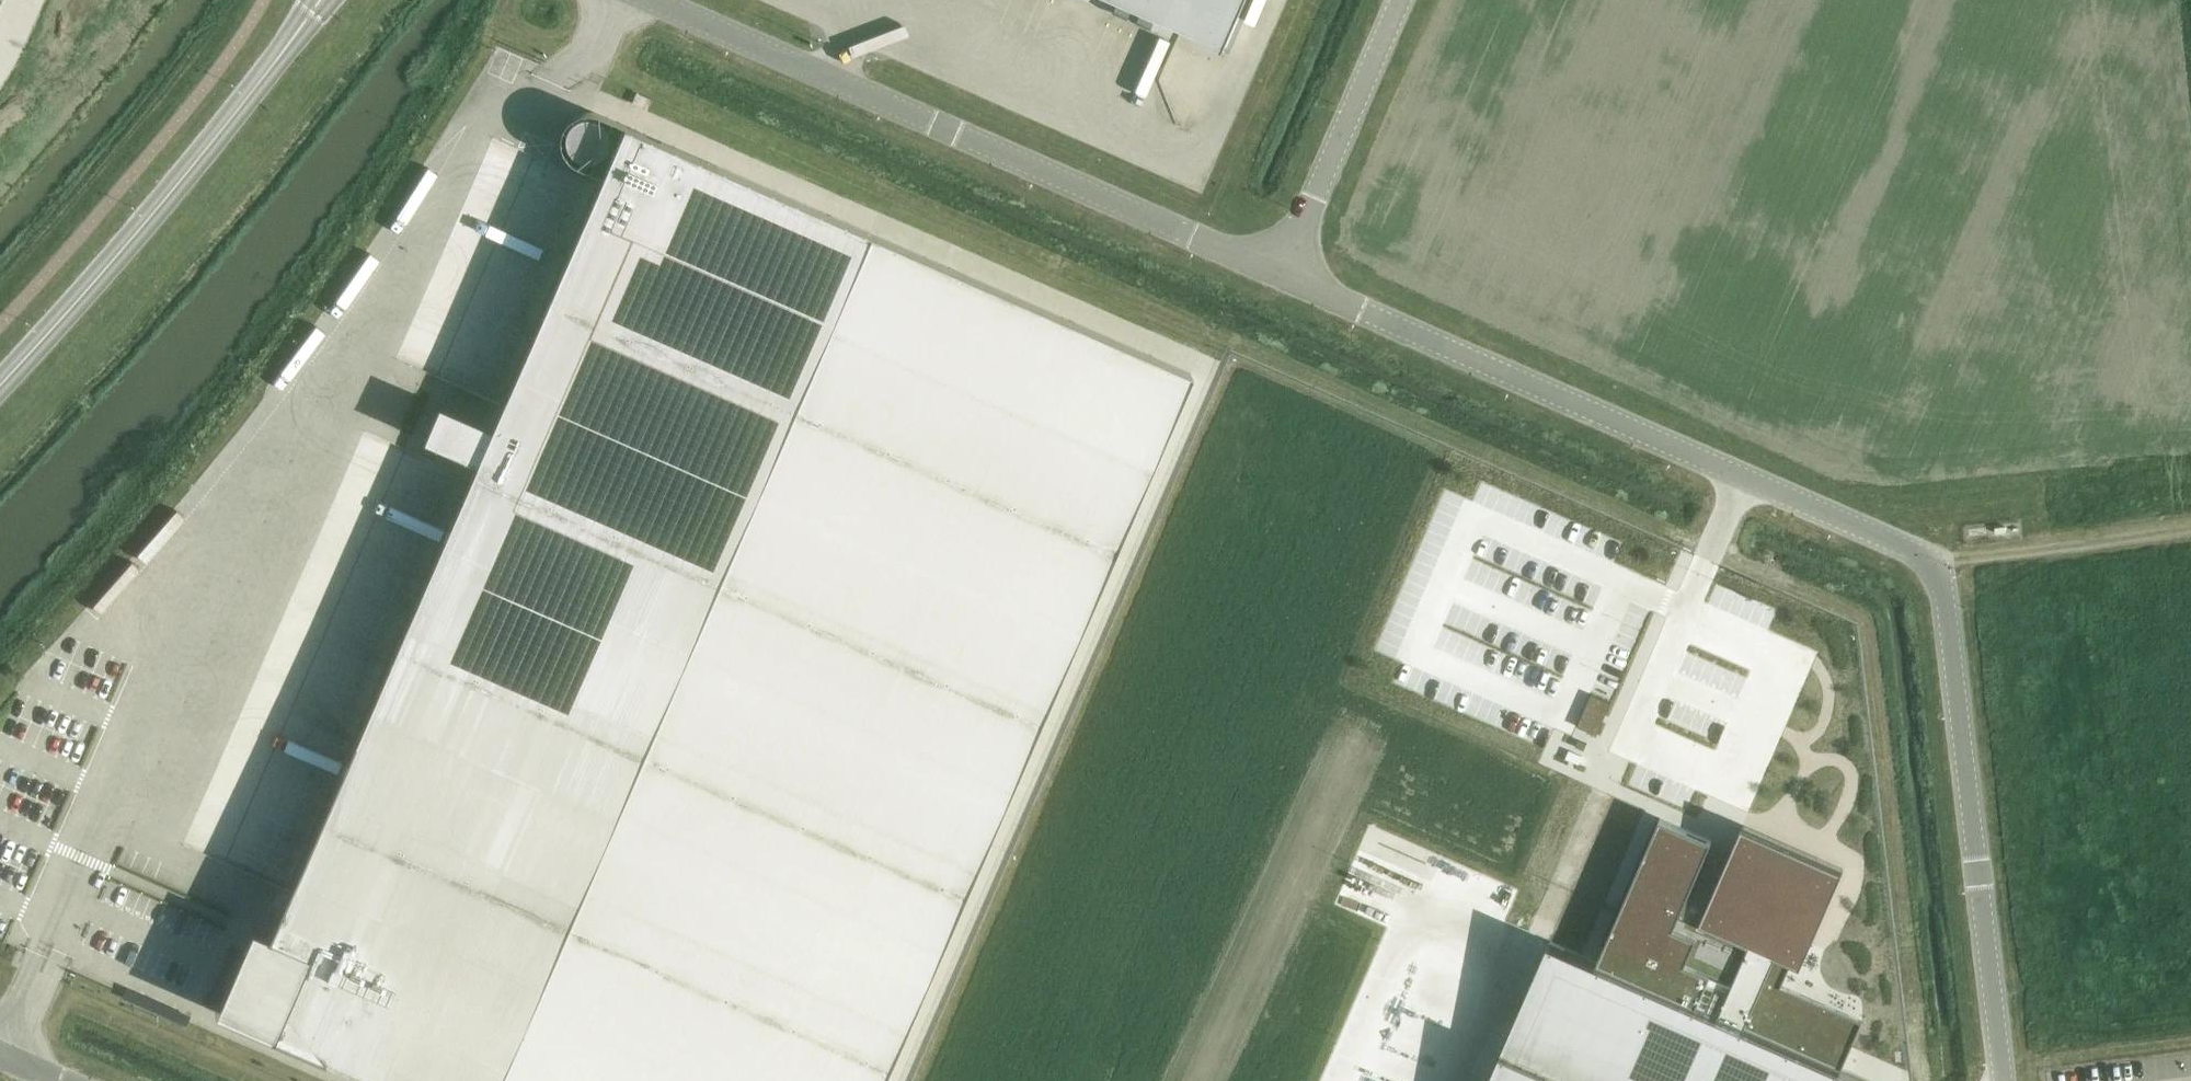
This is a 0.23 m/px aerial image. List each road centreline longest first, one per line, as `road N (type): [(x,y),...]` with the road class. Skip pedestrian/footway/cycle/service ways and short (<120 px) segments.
road 1 (unclassified): [(1283,274),(1918,553),(1938,569),(1997,1080)]
road 2 (unclassified): [(658,0),(1283,274)]
road 3 (unclassified): [(317,6),(0,385)]
road 4 (unclassified): [(1402,0),(1283,274)]

